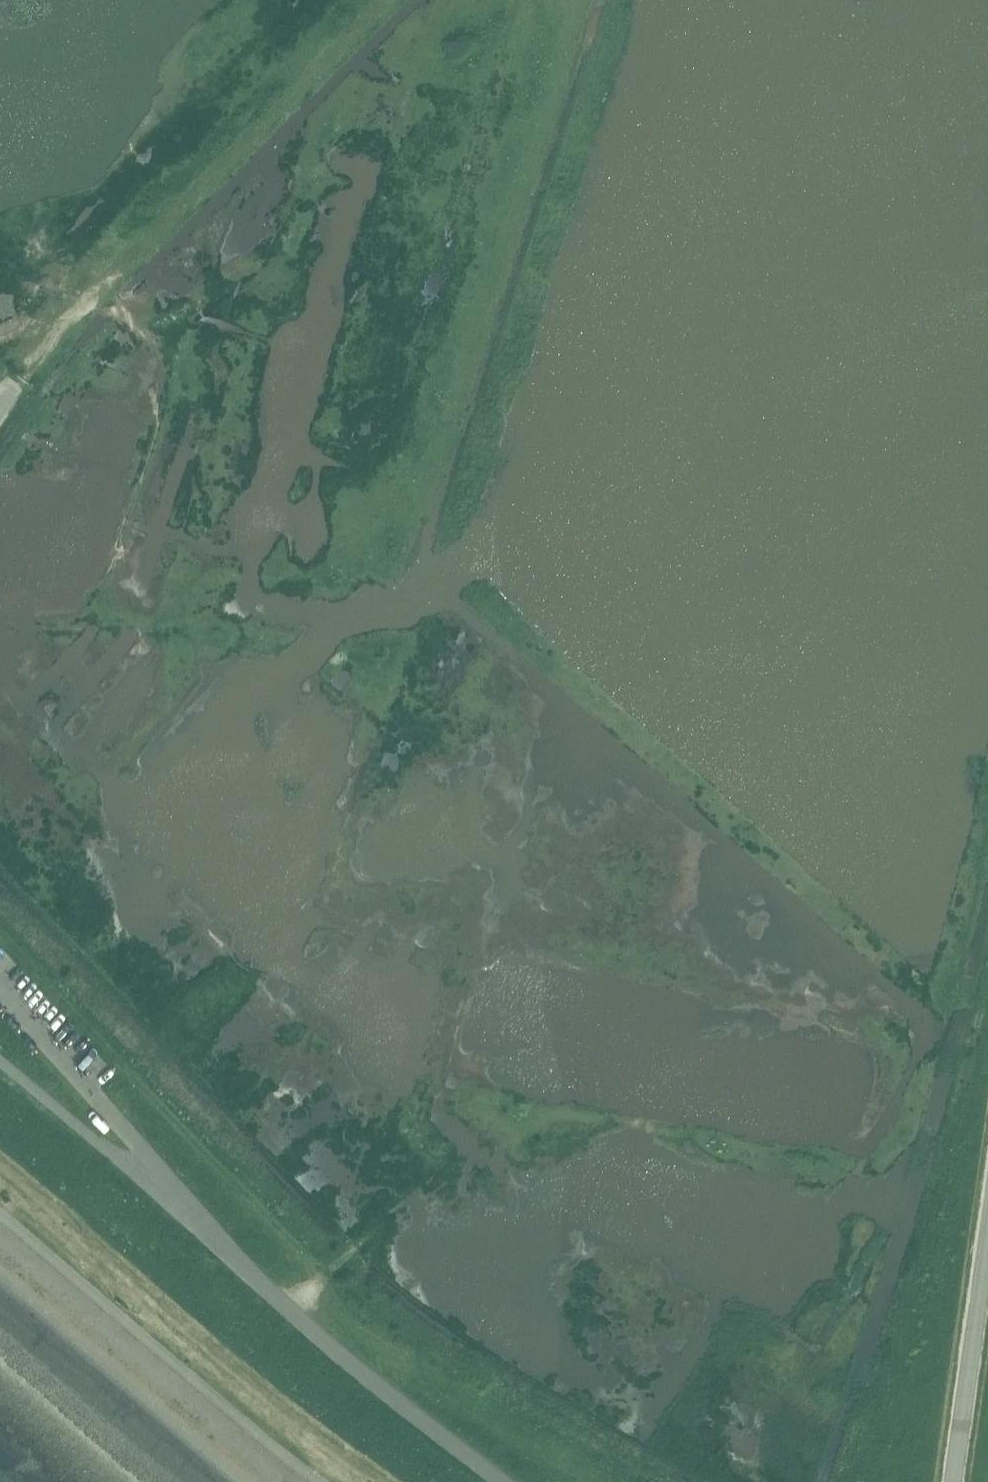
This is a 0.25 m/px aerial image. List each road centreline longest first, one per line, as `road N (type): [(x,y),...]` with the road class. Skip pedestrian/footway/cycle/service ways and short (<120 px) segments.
road 1 (unclassified): [(506,1481),(312,1330),(0,991)]
road 2 (unclassified): [(953,1481),(987,1247)]

